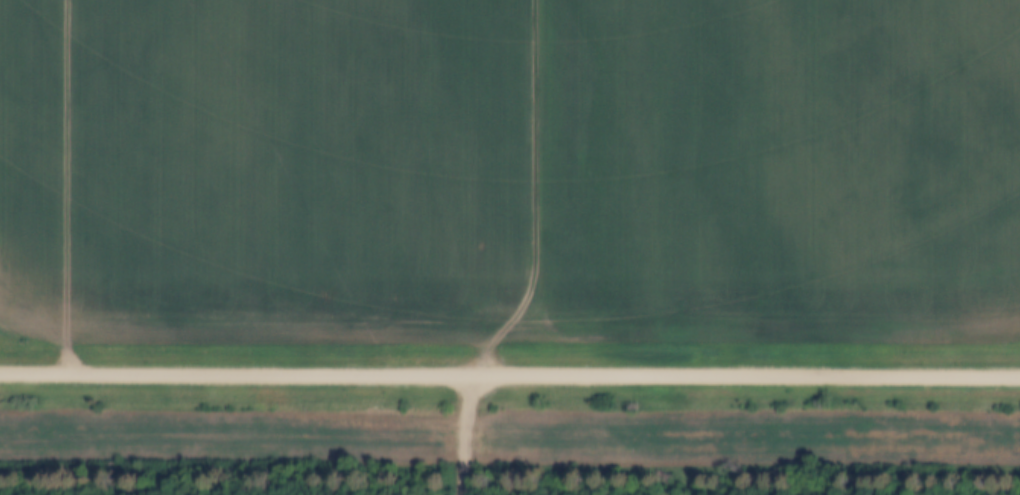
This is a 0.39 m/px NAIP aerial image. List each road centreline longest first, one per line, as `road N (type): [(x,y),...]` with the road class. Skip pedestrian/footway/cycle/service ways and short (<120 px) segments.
road 1 (residential): [(1019,377),(0,375)]
road 2 (track): [(538,0),(530,291),(485,347),(485,375)]
road 3 (track): [(65,0),(65,375)]
road 4 (track): [(485,375),(466,403),(459,494)]

